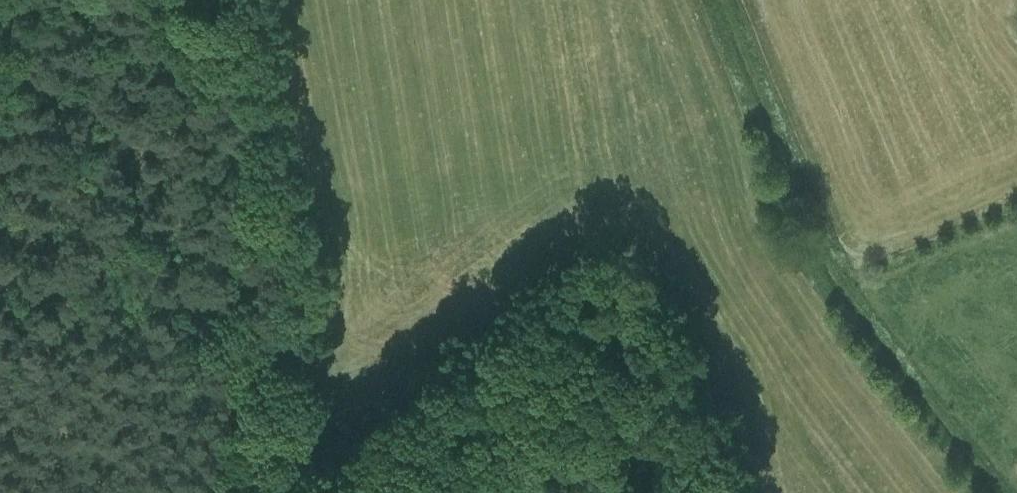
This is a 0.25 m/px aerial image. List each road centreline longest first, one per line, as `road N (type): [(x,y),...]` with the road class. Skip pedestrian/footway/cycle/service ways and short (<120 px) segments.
road 1 (track): [(265,0),(298,155),(305,267),(276,492)]

